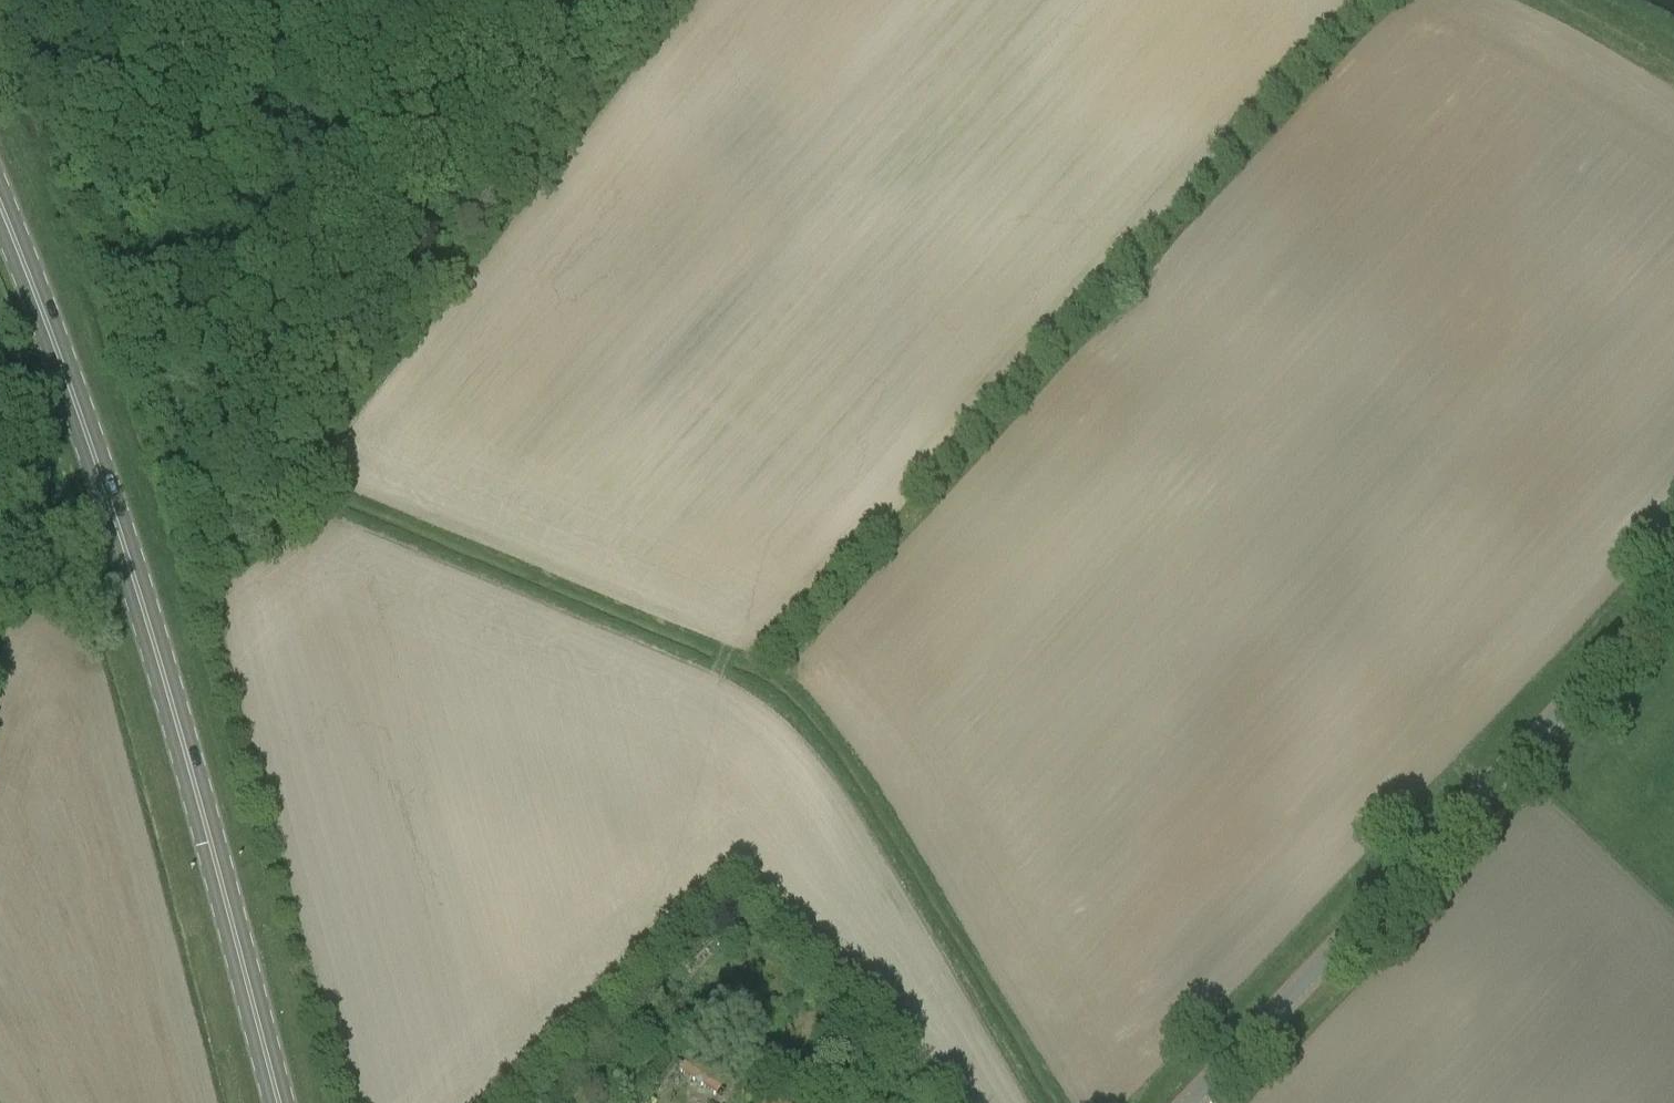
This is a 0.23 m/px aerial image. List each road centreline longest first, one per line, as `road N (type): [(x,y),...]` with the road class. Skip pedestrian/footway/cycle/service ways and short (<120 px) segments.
road 1 (primary): [(278,1102),(133,580),(0,206)]
road 2 (tertiary): [(1192,1102),(1673,592)]

